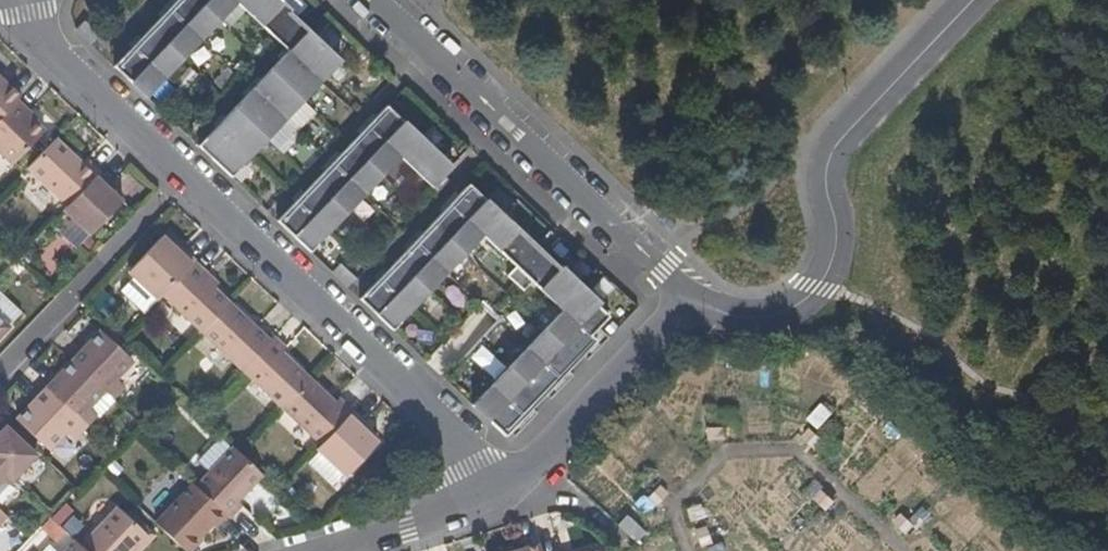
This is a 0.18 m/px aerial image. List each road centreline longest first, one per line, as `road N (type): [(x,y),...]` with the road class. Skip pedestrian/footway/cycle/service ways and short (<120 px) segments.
road 1 (residential): [(977,0),(837,150),(825,181),(833,261),(817,290),(791,313),(749,323),(717,316),(686,296)]
road 2 (residential): [(180,179),(471,456),(488,494)]
road 3 (residential): [(686,296),(380,0)]
road 4 (residential): [(488,494),(539,456),(686,296)]
road 5 (residential): [(0,375),(180,179)]
road 6 (residential): [(18,0),(47,53),(180,179)]
road 7 (residential): [(323,550),(424,523),(488,494)]

